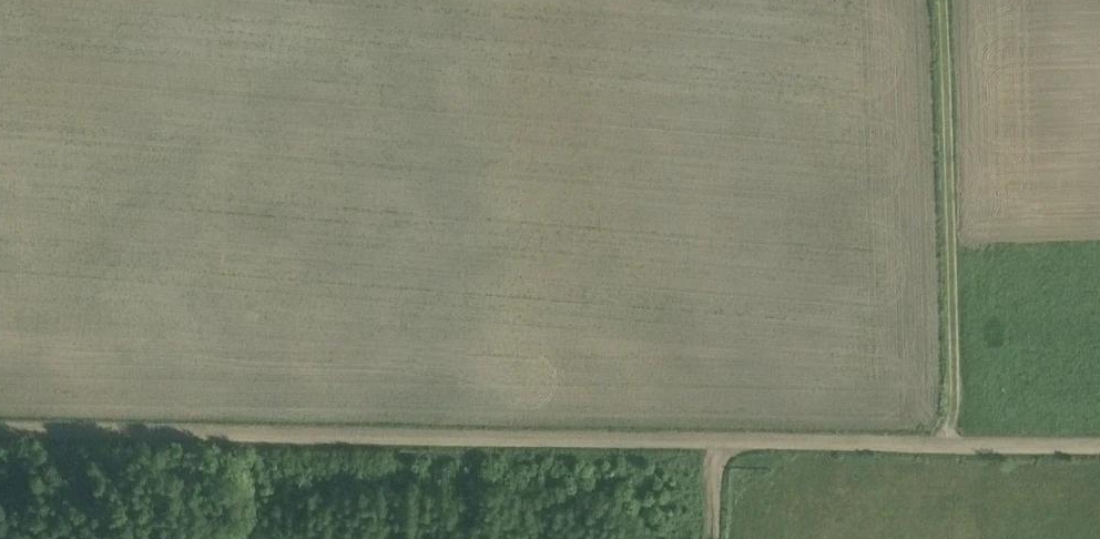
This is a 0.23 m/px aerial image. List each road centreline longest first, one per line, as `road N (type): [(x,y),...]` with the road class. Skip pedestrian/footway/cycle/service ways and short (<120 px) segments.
road 1 (track): [(947,446),(0,427)]
road 2 (track): [(945,0),(955,406),(947,446)]
road 3 (track): [(947,446),(1099,446)]

